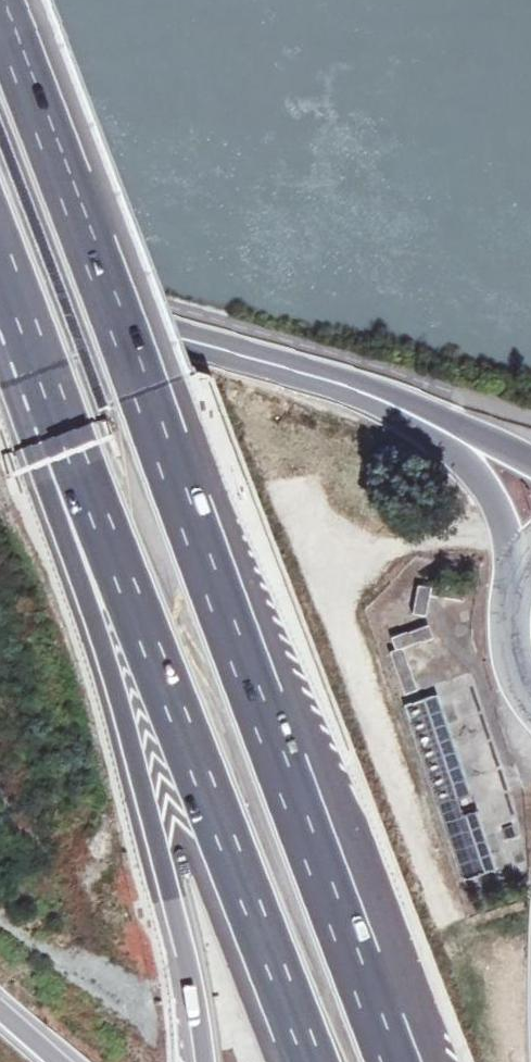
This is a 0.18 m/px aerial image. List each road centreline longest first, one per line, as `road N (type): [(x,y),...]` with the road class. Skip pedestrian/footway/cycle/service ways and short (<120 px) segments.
road 1 (motorway): [(394,1061),(0,34)]
road 2 (motorway): [(108,562),(313,1061)]
road 3 (motorway): [(108,562),(202,1061)]
road 4 (secondary): [(401,407),(132,323),(0,312)]
road 5 (motorway): [(0,287),(108,562)]
road 6 (secondary): [(401,407),(461,455),(492,493),(516,574)]
road 7 (secondary): [(530,463),(401,407)]
road 8 (secondary): [(516,574),(505,617),(509,661),(530,705)]

